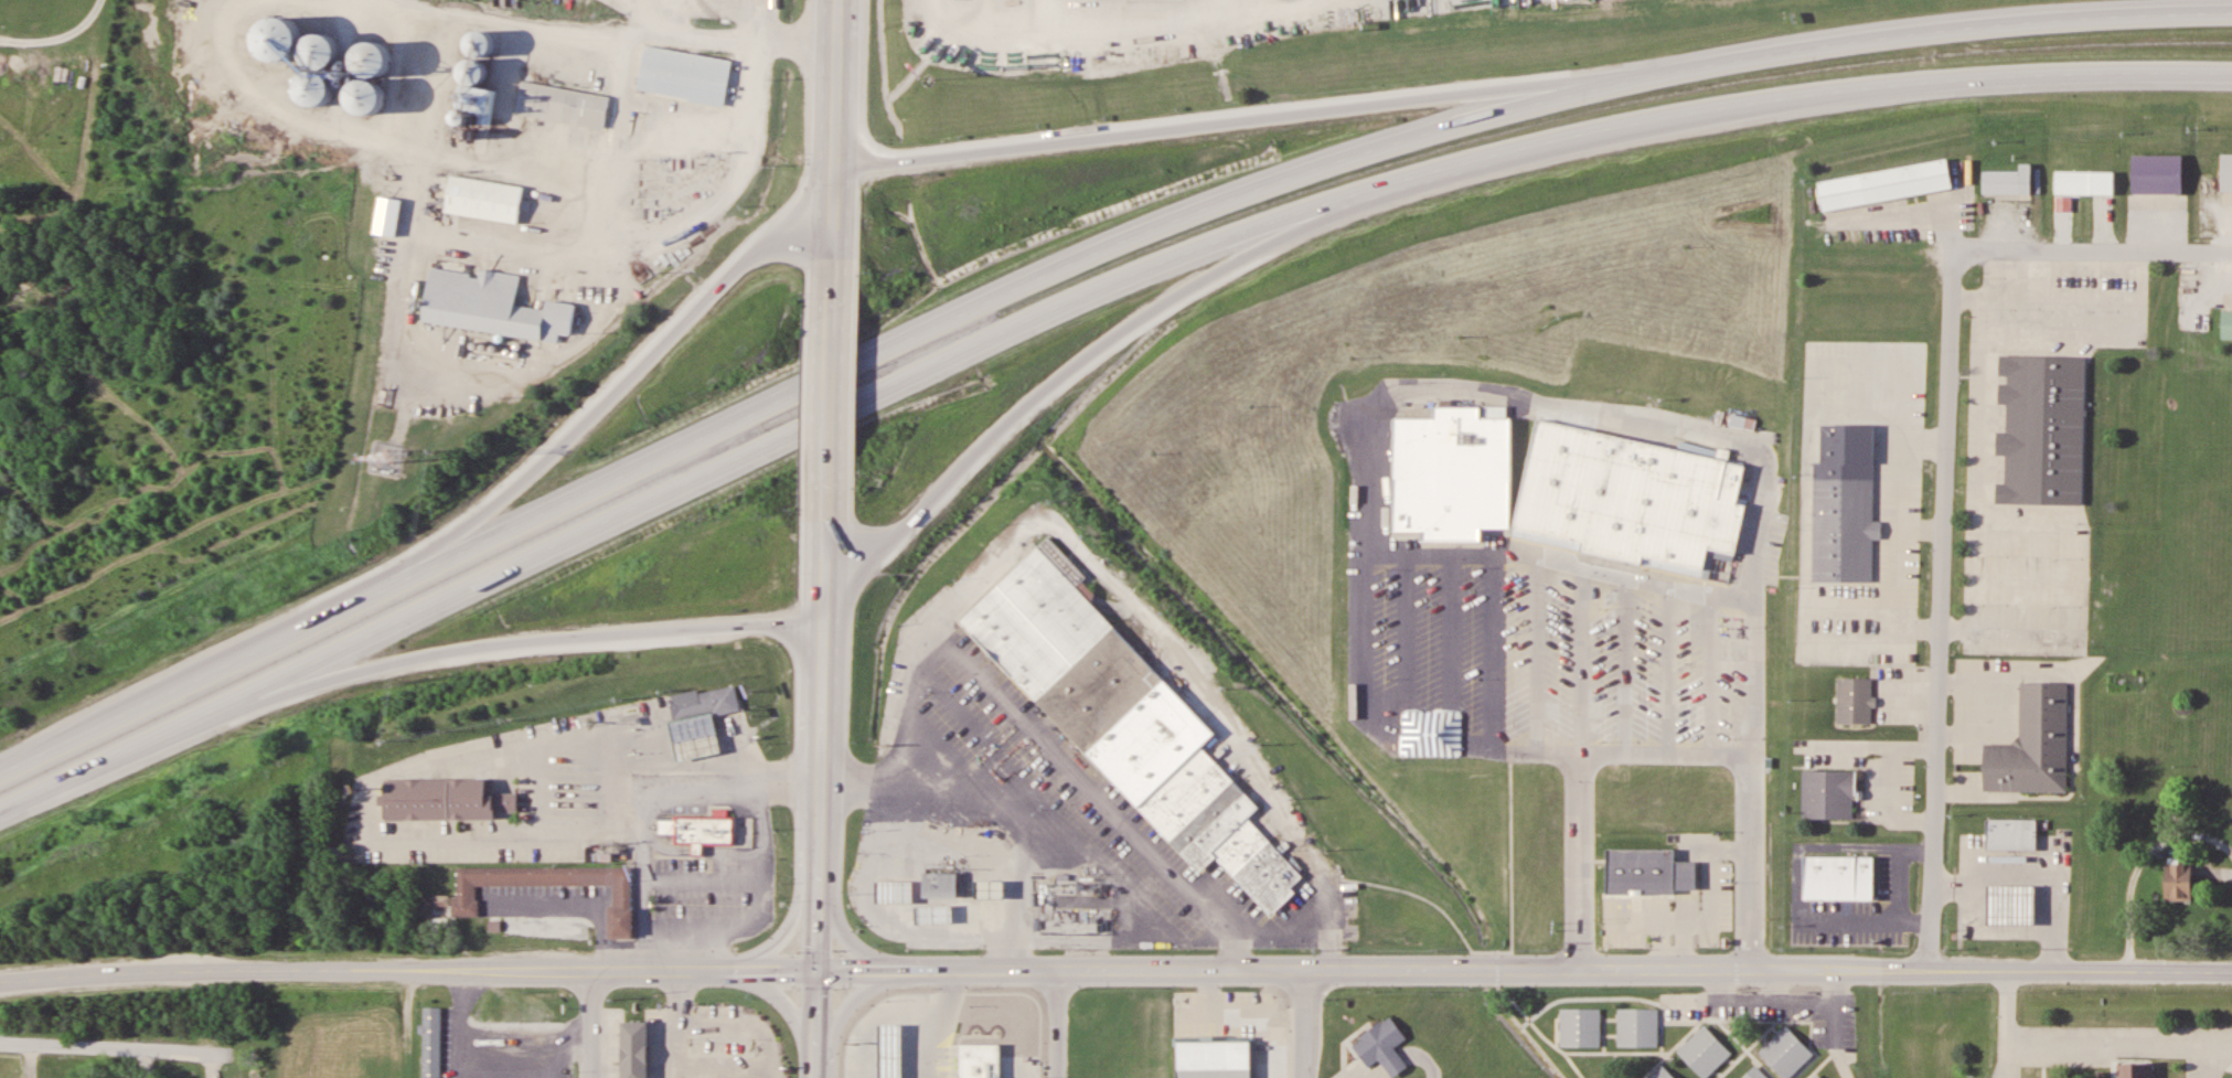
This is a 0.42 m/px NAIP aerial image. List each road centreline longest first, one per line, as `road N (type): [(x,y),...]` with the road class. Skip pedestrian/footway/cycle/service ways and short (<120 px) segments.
road 1 (trunk): [(1596,81),(1195,211),(750,410),(0,775)]
road 2 (trunk): [(0,810),(640,502),(1143,274),(1384,188)]
road 3 (secondary): [(2231,974),(897,972)]
road 4 (trunk): [(1384,188),(1584,134),(1775,104),(1988,82),(2231,80)]
road 5 (trunk): [(1596,81),(831,173)]
road 6 (residential): [(1935,972),(1951,248)]
road 7 (trunk): [(824,554),(876,549),(901,535),(1026,413),(1132,328),(1249,255),(1384,188)]
road 8 (trunk): [(159,734),(423,657),(820,617)]
road 9 (trunk): [(830,226),(759,247),(513,493),(331,613)]
road 10 (trunk): [(2231,18),(2086,20),(1884,39),(1596,81)]
road 11 (tertiary): [(736,972),(301,969)]
road 12 (trunk): [(819,888),(826,490)]
road 13 (tertiary): [(301,969),(114,972),(0,985)]
road 14 (residential): [(2231,252),(1951,248)]
road 15 (trunk): [(826,490),(829,264)]
road 16 (residential): [(0,1047),(218,1055)]
road 17 (primary): [(831,173),(836,0)]
road 18 (trunk): [(814,1048),(819,888)]
road 19 (residential): [(0,35),(55,45),(94,29),(104,0)]

